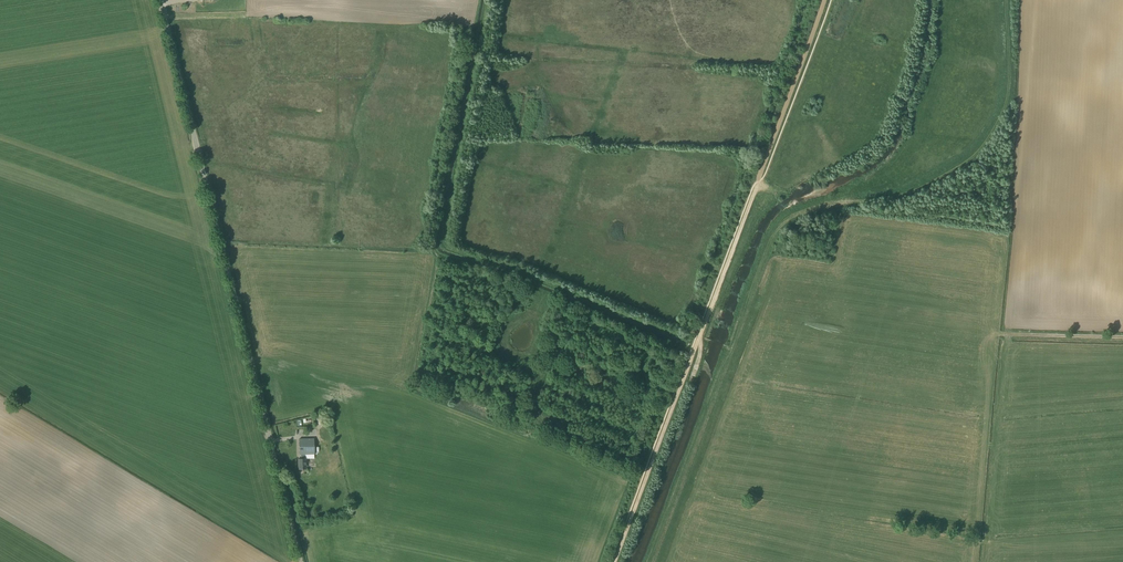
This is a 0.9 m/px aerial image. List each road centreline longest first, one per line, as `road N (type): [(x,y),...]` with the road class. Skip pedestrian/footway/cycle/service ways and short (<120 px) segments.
road 1 (track): [(616,561),(823,0)]
road 2 (unclassified): [(298,561),(159,0)]

